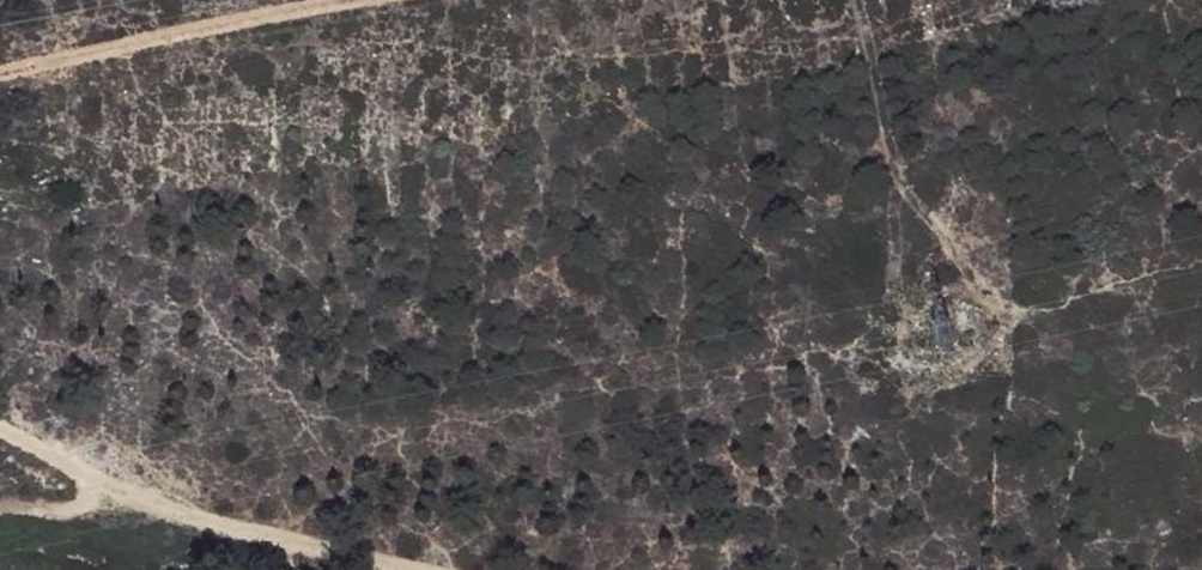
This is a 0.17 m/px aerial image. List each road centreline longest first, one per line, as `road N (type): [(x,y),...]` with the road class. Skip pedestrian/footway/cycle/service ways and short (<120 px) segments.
road 1 (track): [(367,569),(100,494),(0,433)]
road 2 (track): [(0,76),(384,0)]

